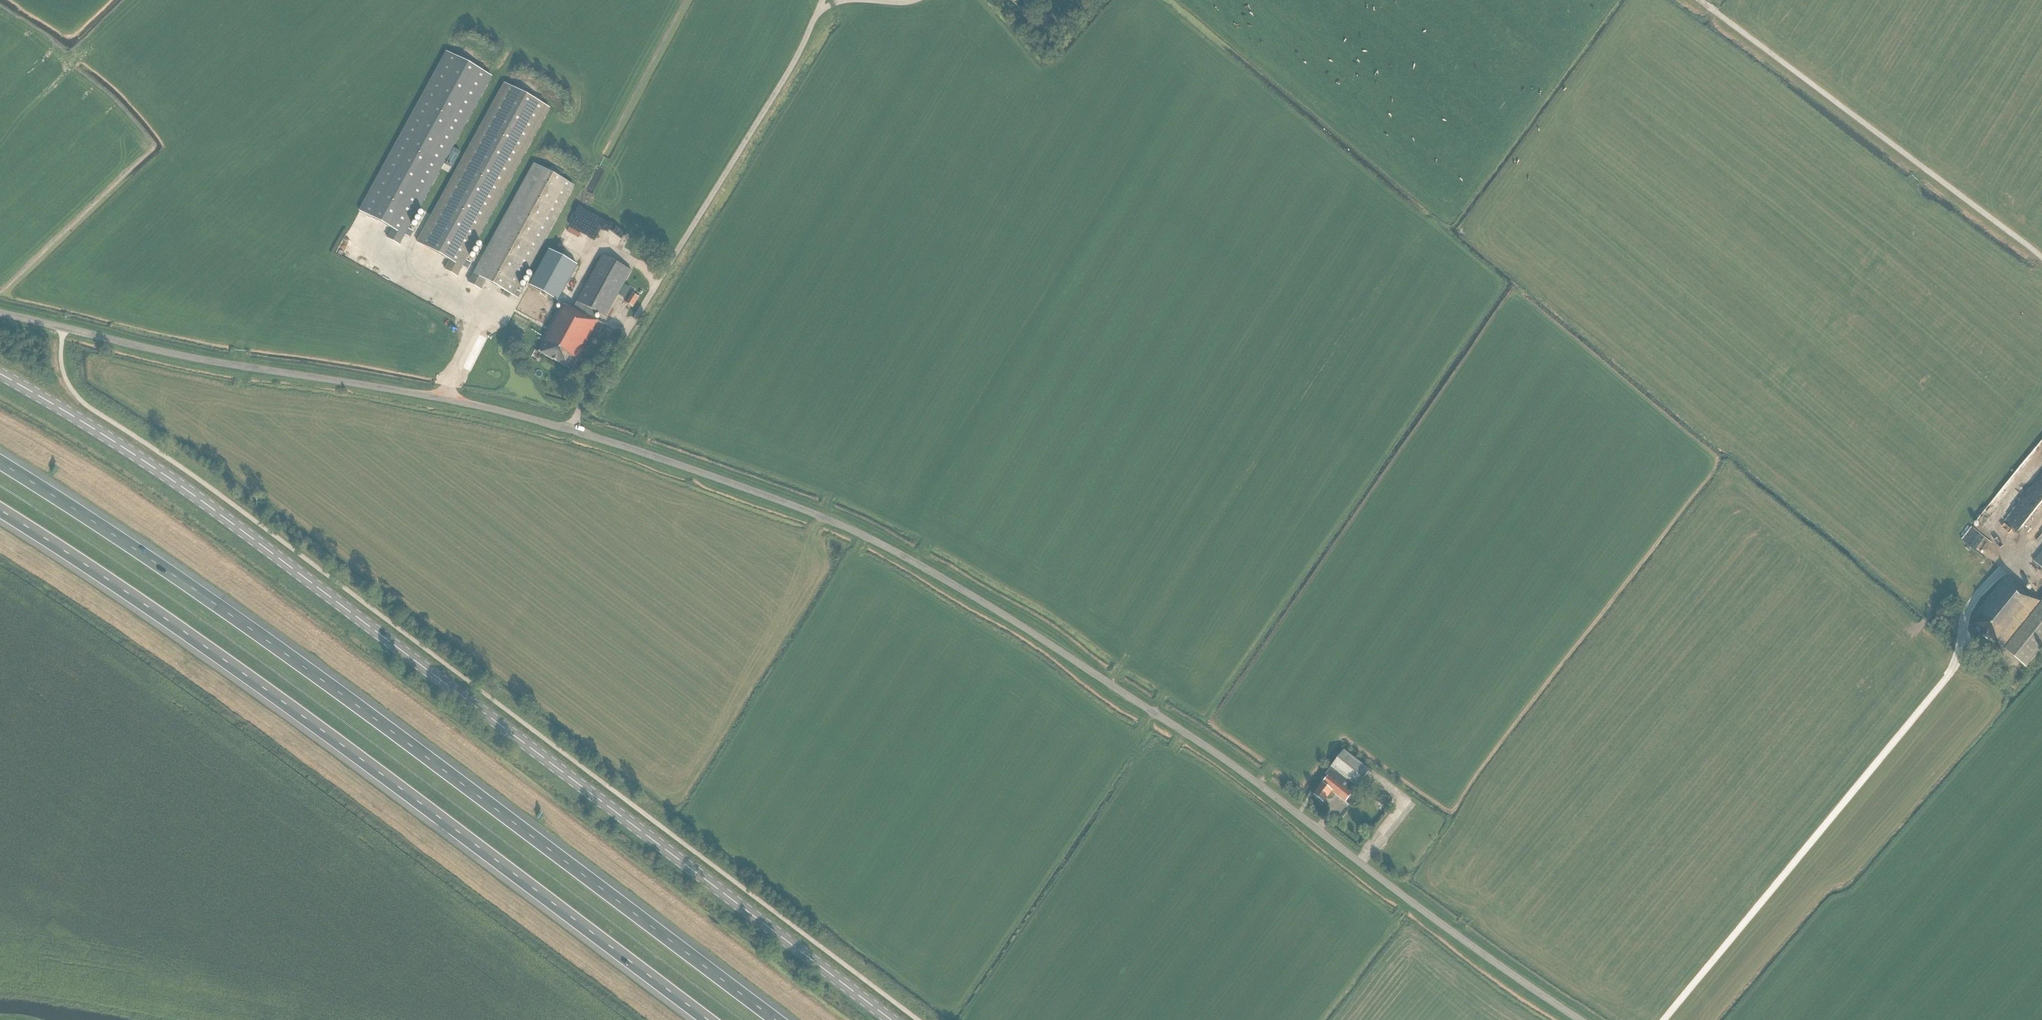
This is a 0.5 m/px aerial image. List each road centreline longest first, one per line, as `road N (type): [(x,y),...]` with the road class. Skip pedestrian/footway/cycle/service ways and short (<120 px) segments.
road 1 (unclassified): [(1582,1019),(1468,947),(1209,750),(1016,623),(865,538),(571,434)]
road 2 (tertiary): [(889,1019),(126,447),(0,374)]
road 3 (motorway): [(776,1019),(298,661),(0,462)]
road 4 (motorway): [(0,510),(265,689),(707,1019)]
road 5 (unclassified): [(571,434),(833,9),(932,0)]
road 6 (unclassified): [(571,434),(0,313)]

